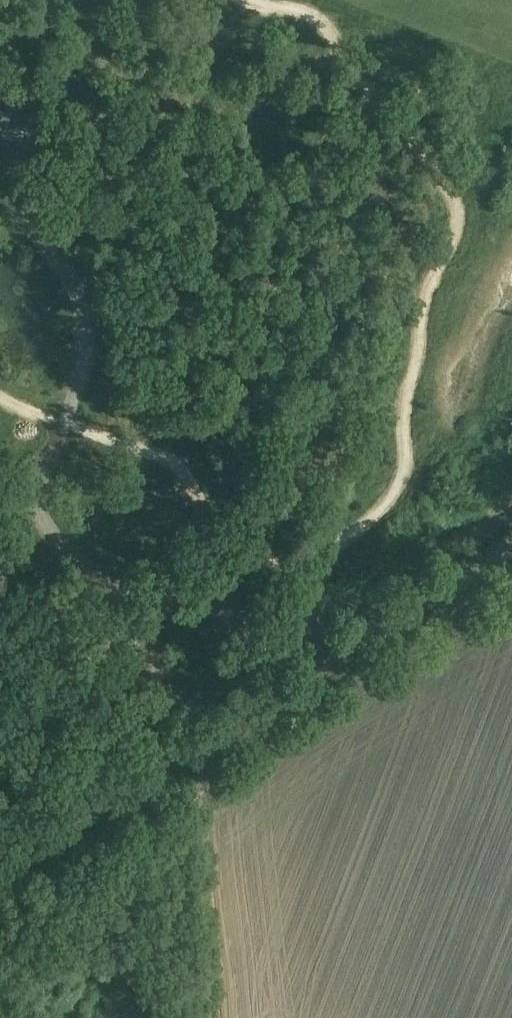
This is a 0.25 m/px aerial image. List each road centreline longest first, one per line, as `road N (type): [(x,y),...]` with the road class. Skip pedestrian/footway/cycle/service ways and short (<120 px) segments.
road 1 (track): [(252,0),(319,18),(350,80),(409,130),(457,201),(456,248),(438,267),(416,330),(420,358),(405,402),(399,473),(384,498),(315,556),(267,564),(237,558),(182,461),(0,399)]
road 2 (unclassified): [(0,871),(511,544)]
road 3 (track): [(403,424),(441,409),(454,395),(451,374),(465,350),(511,308)]

